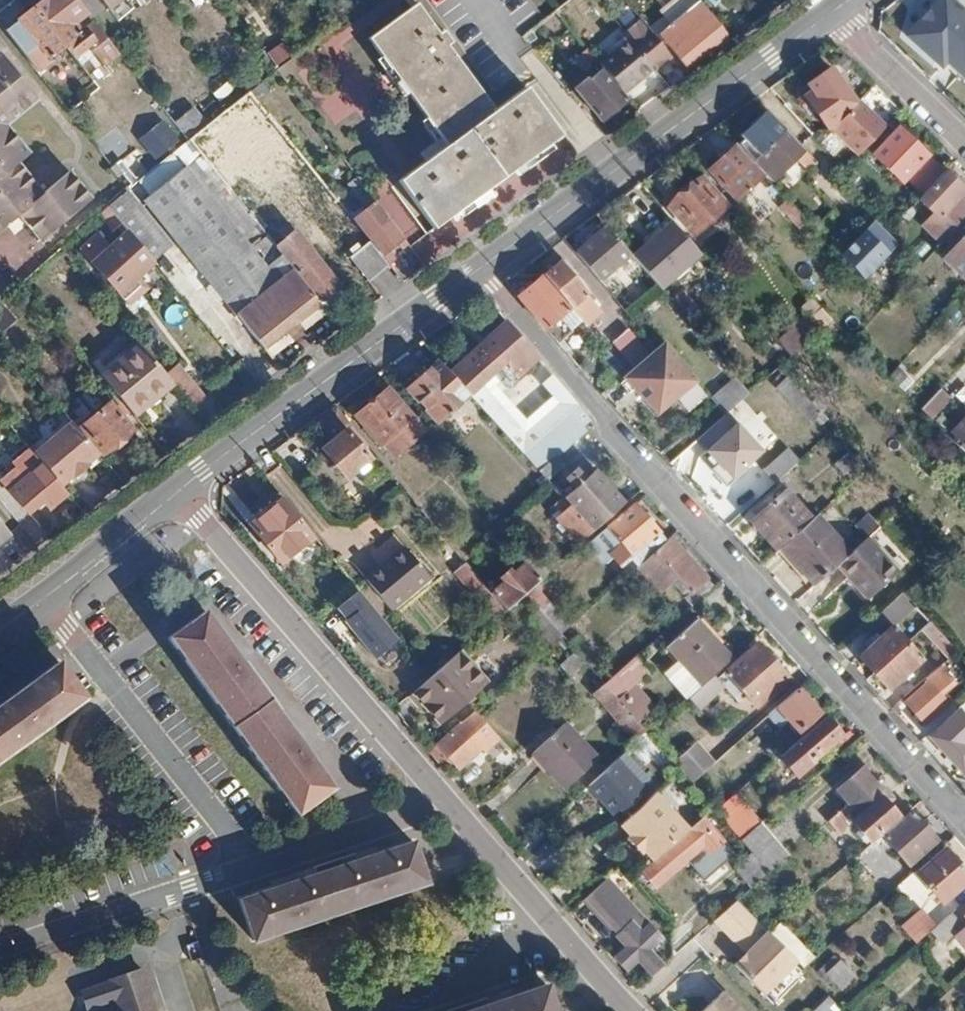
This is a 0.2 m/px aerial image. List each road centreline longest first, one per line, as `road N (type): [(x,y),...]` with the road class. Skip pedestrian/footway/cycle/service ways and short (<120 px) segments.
road 1 (residential): [(481,268),(596,407),(964,814)]
road 2 (tertiary): [(481,268),(830,14)]
road 3 (residential): [(181,490),(448,802)]
road 4 (tertiary): [(181,490),(481,268)]
road 5 (residential): [(42,599),(255,867)]
road 6 (residential): [(448,802),(634,1010)]
road 7 (residential): [(0,954),(255,867)]
road 8 (residential): [(255,867),(448,802)]
road 9 (residential): [(964,141),(830,14)]
road 10 (tertiary): [(42,599),(181,490)]

